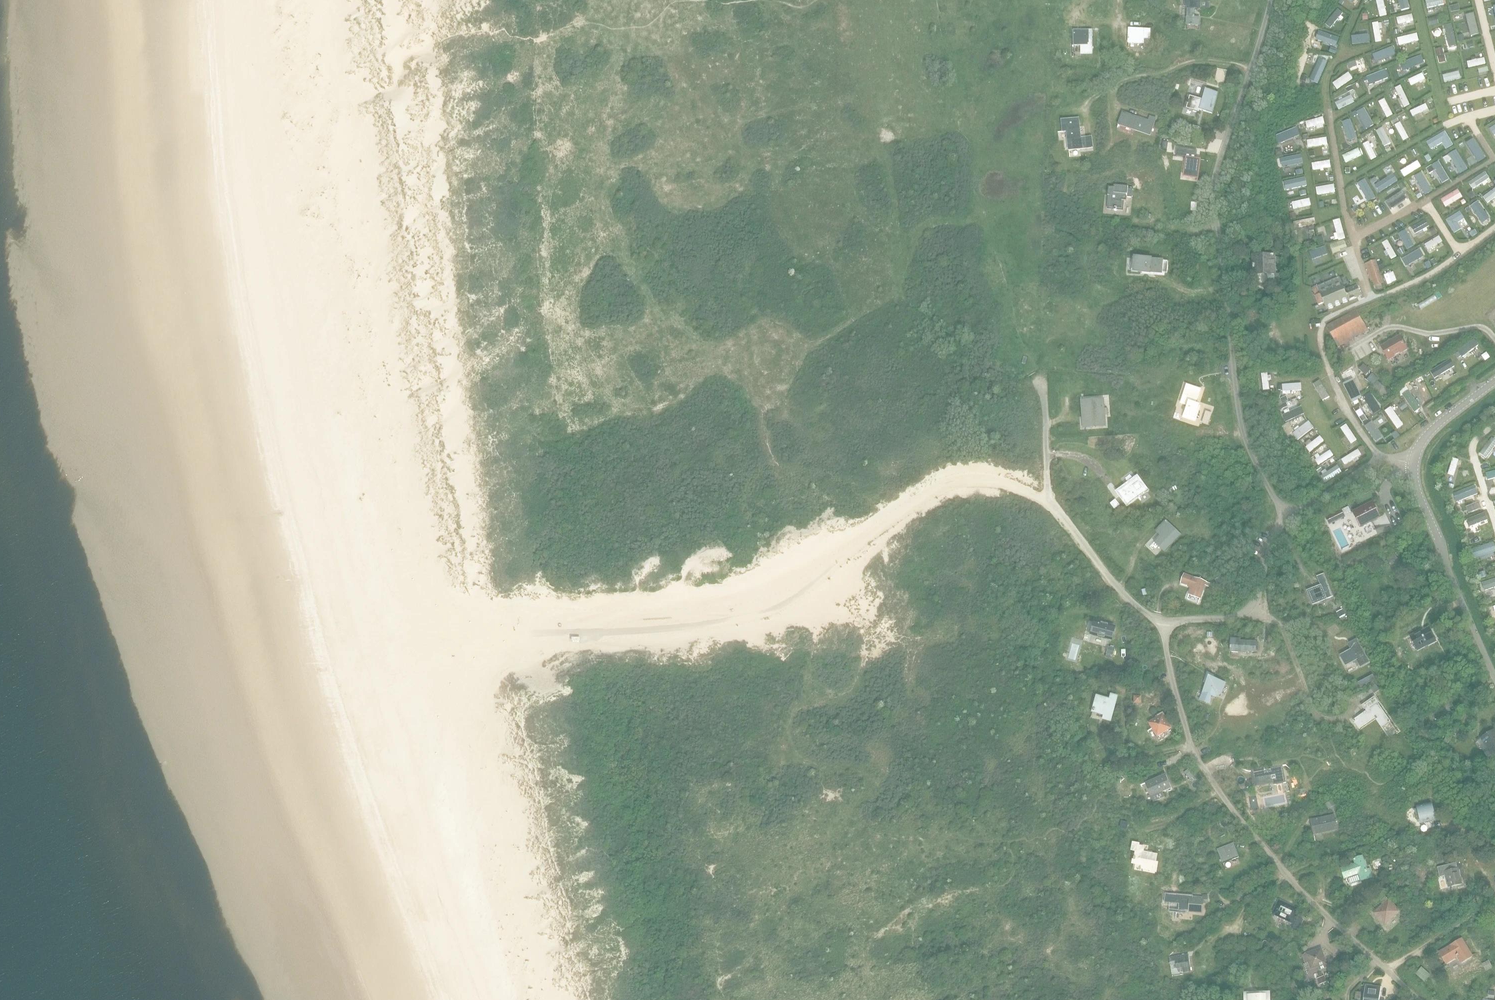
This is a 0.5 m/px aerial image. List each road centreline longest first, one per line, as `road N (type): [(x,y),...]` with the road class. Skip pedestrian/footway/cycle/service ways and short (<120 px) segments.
road 1 (unclassified): [(1289,516),(1243,431),(1213,192),(1270,0)]
road 2 (unclassified): [(1419,999),(1284,871),(1200,764),(1164,626)]
road 3 (unclassified): [(1164,626),(1127,597),(1047,500),(1041,386)]
road 4 (track): [(461,40),(537,37),(576,21),(646,26),(679,0)]
road 5 (unclassified): [(1494,676),(1419,494),(1413,462)]
road 6 (unclassified): [(1164,626),(1244,612),(1289,516)]
road 7 (unclassified): [(1289,516),(1374,462),(1413,462)]

